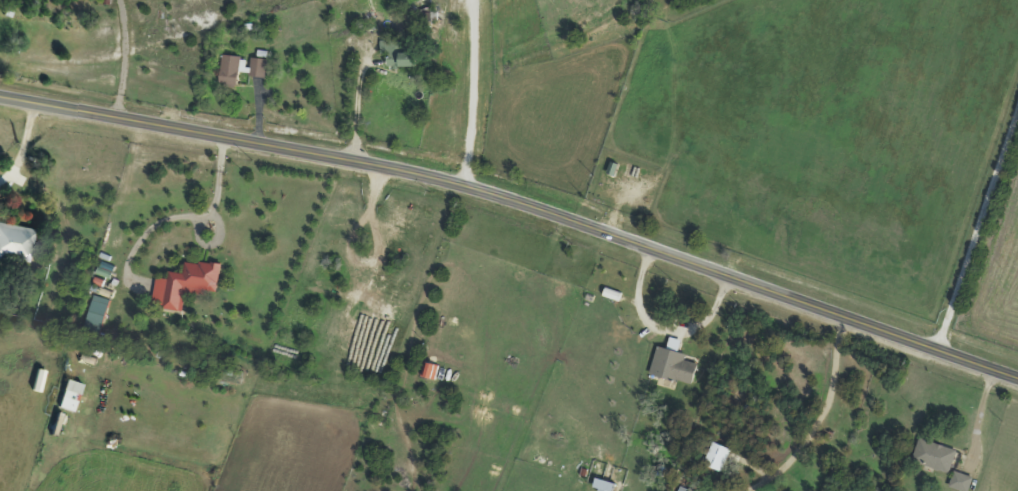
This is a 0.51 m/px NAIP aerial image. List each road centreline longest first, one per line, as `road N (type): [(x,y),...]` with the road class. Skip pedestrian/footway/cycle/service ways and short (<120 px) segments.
road 1 (tertiary): [(1017,377),(495,194),(0,96)]

